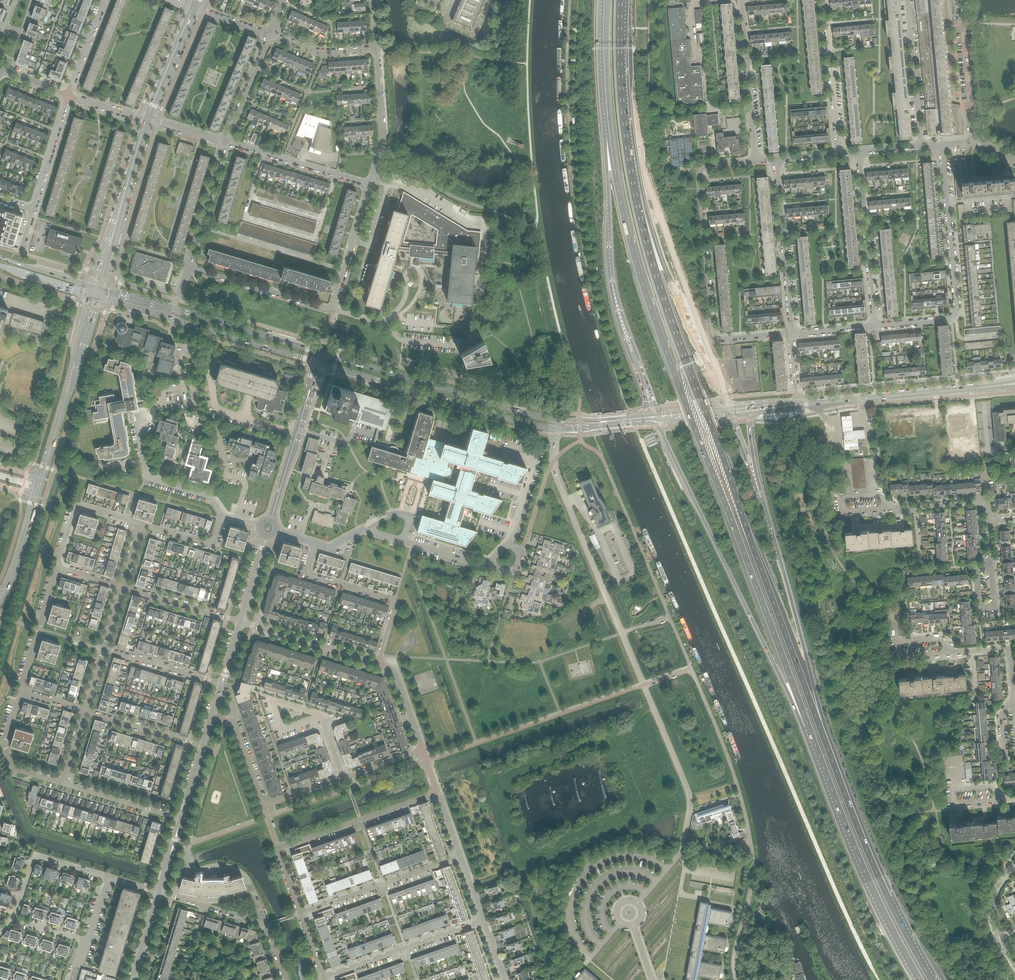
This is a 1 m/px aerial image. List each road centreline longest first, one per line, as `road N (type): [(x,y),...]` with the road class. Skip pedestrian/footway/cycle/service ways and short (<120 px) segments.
road 1 (trunk): [(824,738),(676,338),(637,198)]
road 2 (trunk): [(610,137),(636,262),(731,518)]
road 3 (motorway): [(658,418),(808,726)]
road 4 (motorway): [(808,726),(876,897),(920,979)]
road 5 (residential): [(643,685),(556,475),(555,428)]
road 6 (trunk): [(932,979),(867,851),(824,738)]
road 7 (trunk): [(610,137),(611,278),(646,389)]
road 8 (residential): [(875,325),(956,314),(942,145)]
road 9 (trunk): [(824,738),(763,497)]
road 10 (secondary): [(556,420),(321,353)]
road 11 (secondary): [(322,364),(555,428)]
road 12 (residential): [(301,913),(281,847),(438,793)]
road 13 (trunk): [(730,411),(637,198)]
road 14 (residential): [(725,340),(712,324),(700,174),(756,162)]
road 15 (motorway): [(731,518),(808,726)]
road 16 (secondary): [(798,406),(1002,385)]
road 17 (residential): [(745,812),(691,668),(643,685)]
road 18 (trunk): [(637,198),(621,0)]
road 19 (residential): [(342,777),(263,805),(235,726),(211,715)]
road 20 (secondary): [(89,294),(38,478)]
road 21 (secondary): [(44,480),(98,297)]
road 22 (residential): [(380,664),(397,603),(312,576),(315,544)]
road 23 (residential): [(680,854),(688,794),(643,685)]
road 24 (residential): [(776,160),(791,334)]
road 25 (residential): [(875,325),(858,153)]
road 26 (residential): [(287,979),(269,928),(159,892)]
road 27 (residential): [(323,977),(482,920)]
road 28 (unclassified): [(736,979),(753,864),(745,812)]
road 29 (residential): [(301,913),(460,857)]
road 30 (residential): [(756,162),(740,0)]
road 31 (residential): [(839,155),(824,0)]
road 32 (secondary): [(321,353),(176,310)]
road 33 (residential): [(370,185),(226,141)]
road 34 (residential): [(188,268),(332,307)]
road 35 (residential): [(921,147),(907,0)]
road 36 (secondary): [(174,319),(315,362)]
road 37 (residential): [(224,517),(209,495),(146,476),(144,422)]
road 38 (residential): [(380,664),(240,622)]
road 39 (residential): [(12,919),(35,855),(108,876)]
road 40 (residential): [(973,142),(960,0)]
road 41 (residential): [(377,48),(383,146),(370,185)]
road 42 (trunk): [(607,0),(610,137)]
road 43 (residential): [(226,141),(188,268)]
road 44 (residential): [(63,783),(13,767),(6,747),(21,692)]
road 45 (residential): [(21,692),(59,568)]
road 46 (tertiary): [(270,520),(308,396)]
road 47 (residential): [(332,307),(370,185)]
road 48 (residential): [(181,819),(63,783)]
road 49 (residential): [(240,622),(123,586)]
road 50 (residential): [(221,684),(104,649)]
road 51 (residential): [(202,746),(85,711)]
road 52 (residential): [(34,211),(67,95)]
road 53 (secondary): [(147,119),(193,8)]

